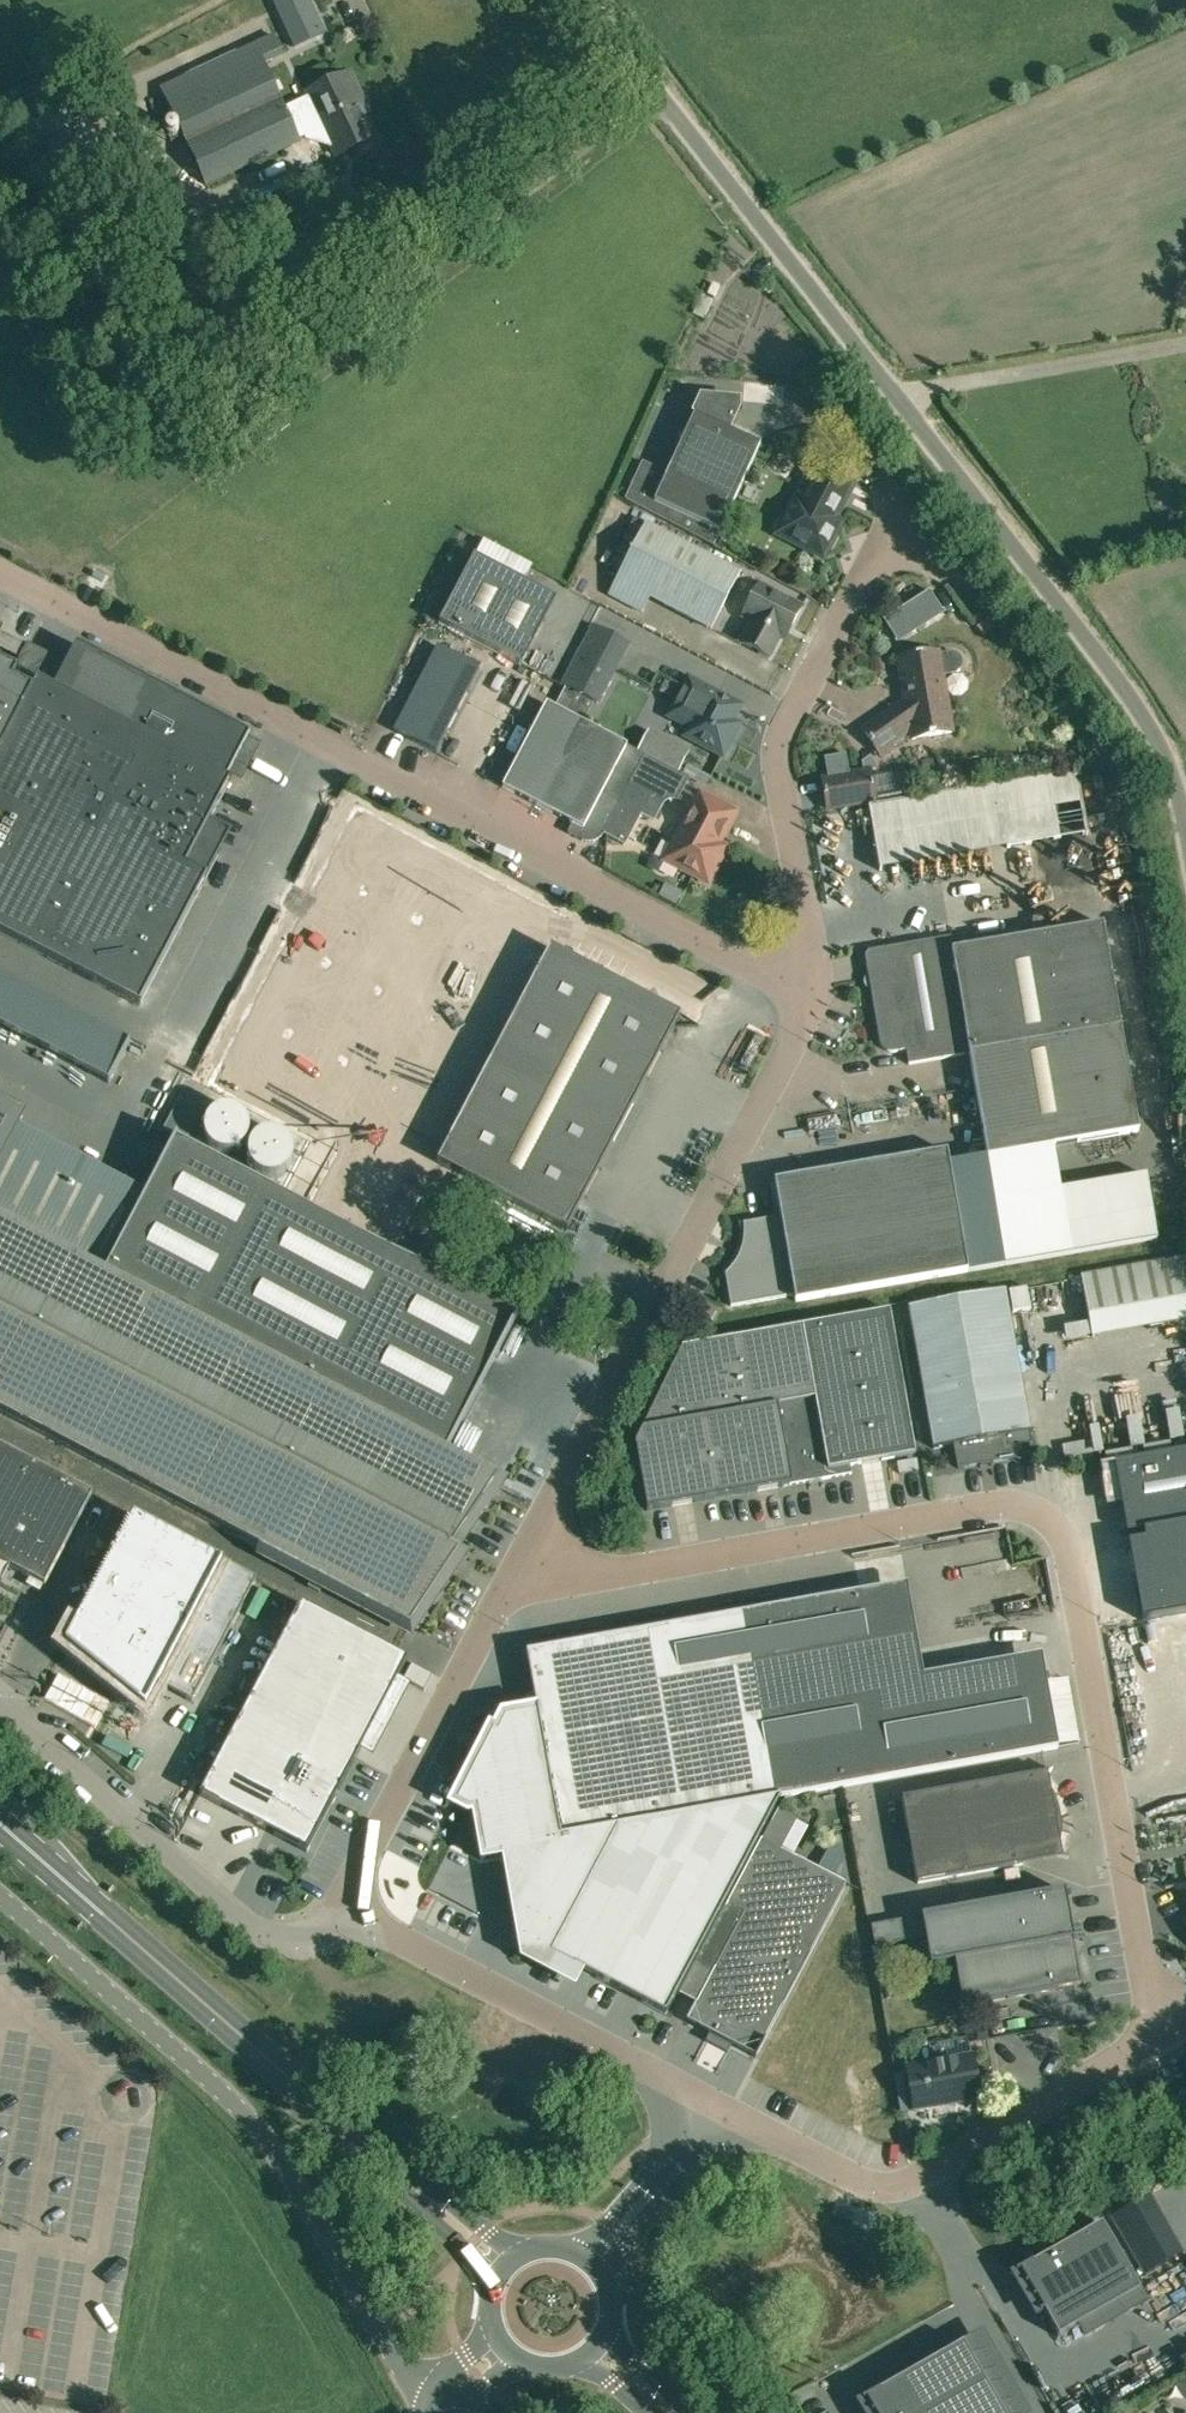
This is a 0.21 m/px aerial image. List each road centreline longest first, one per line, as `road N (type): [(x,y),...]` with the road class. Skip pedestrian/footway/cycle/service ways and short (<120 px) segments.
road 1 (unclassified): [(587,0),(1141,713),(1172,785),(1185,860)]
road 2 (unclassified): [(1166,2031),(1067,1547),(1021,1508),(604,1575),(527,1565)]
road 3 (unclassified): [(440,2412),(382,2338),(247,2117),(0,1899)]
road 4 (unclassified): [(527,1565),(809,1016),(811,991)]
road 5 (unclassified): [(811,991),(815,937),(778,746),(899,510)]
road 6 (unclassified): [(711,2108),(859,2183),(899,2184),(1166,2031)]
road 7 (unclassified): [(811,991),(353,762)]
road 8 (unclassified): [(378,1930),(313,1951),(267,1941),(0,1708)]
road 9 (unclassified): [(378,1930),(365,1896),(364,1857),(527,1565)]
road 10 (primary): [(305,2094),(0,1825)]
road 11 (unclassified): [(711,2108),(378,1930)]
road 12 (primary): [(305,2094),(464,2250),(494,2291)]
road 13 (primary): [(523,2256),(305,2094)]
road 14 (unclassified): [(711,2108),(590,2265)]

